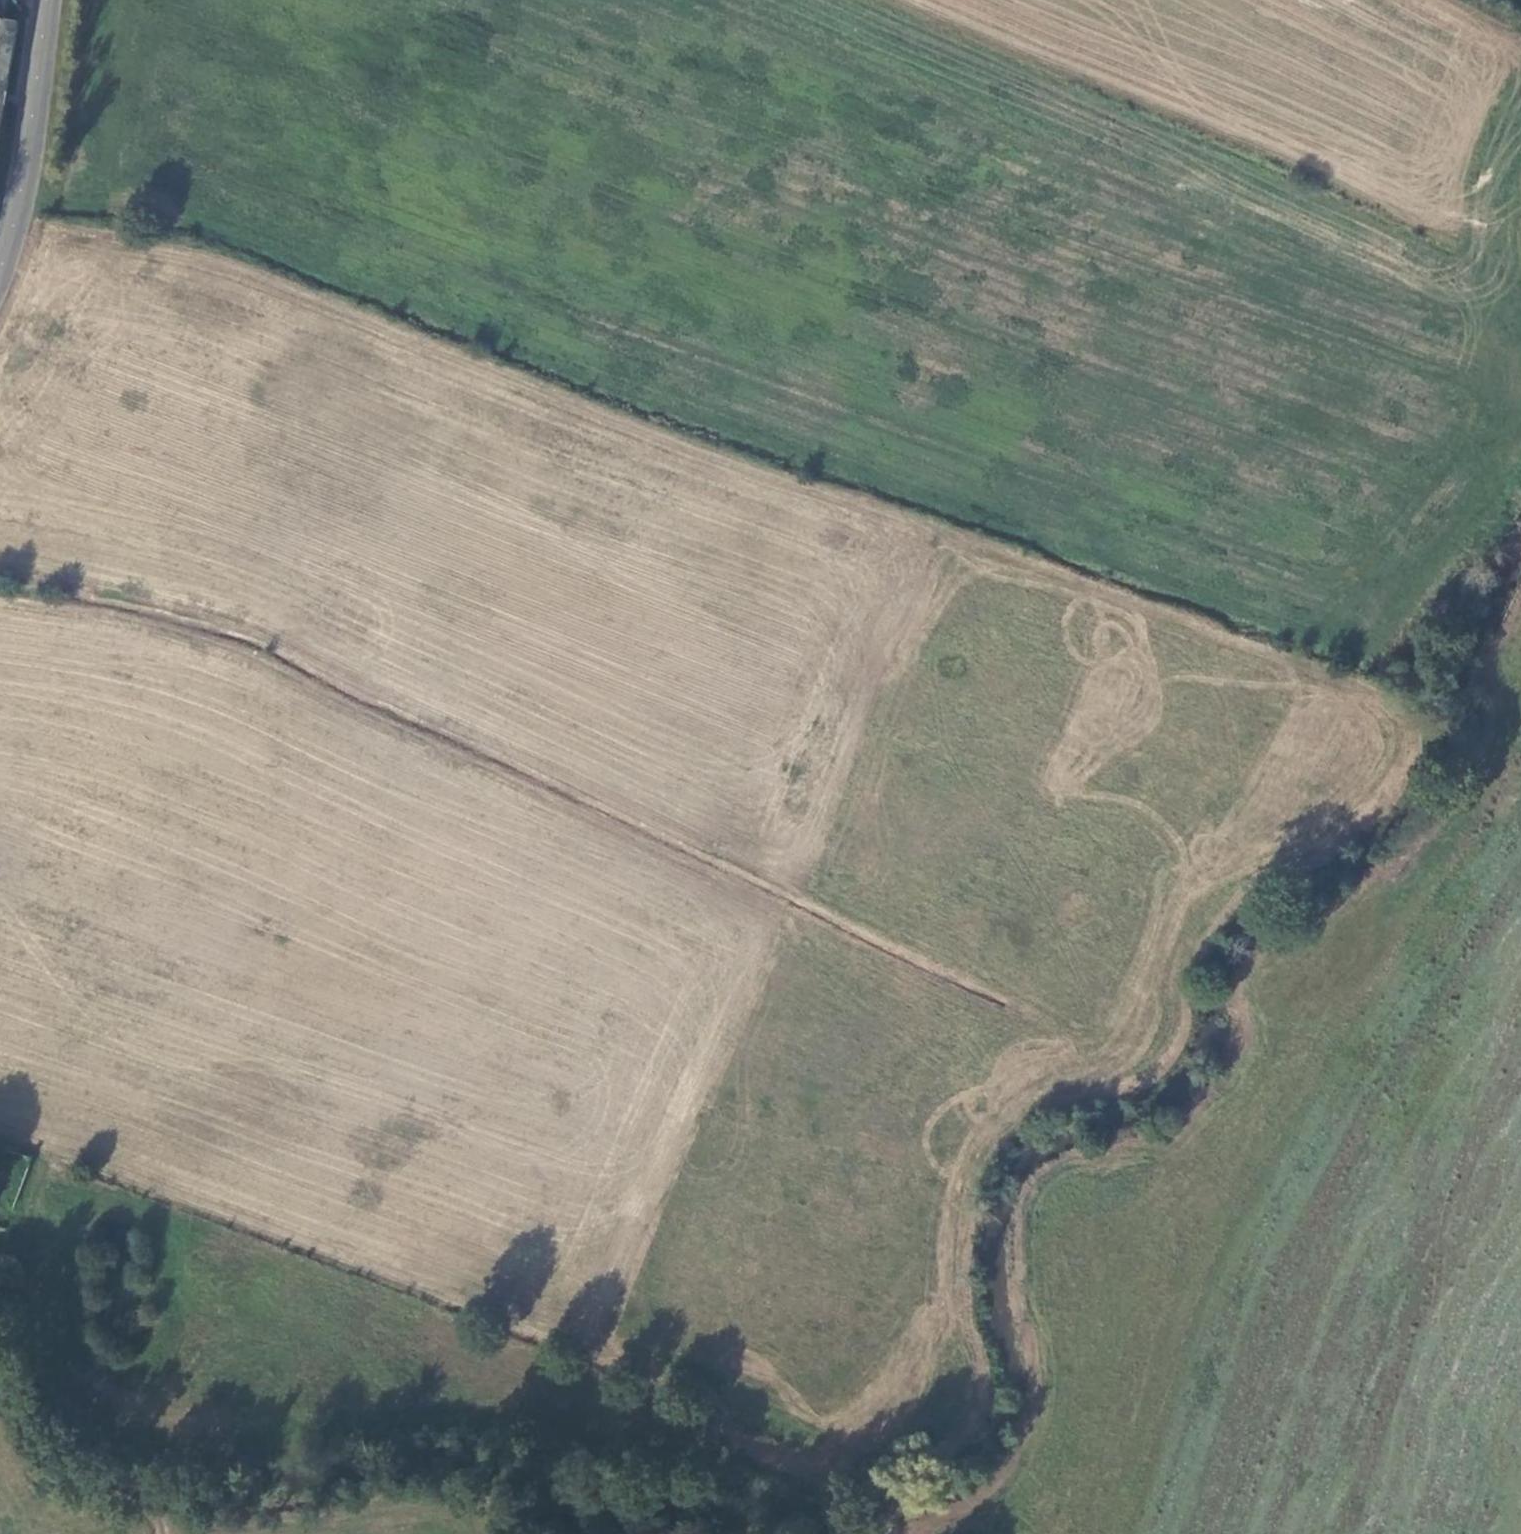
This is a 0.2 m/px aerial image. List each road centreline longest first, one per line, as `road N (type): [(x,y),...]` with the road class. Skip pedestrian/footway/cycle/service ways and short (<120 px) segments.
road 1 (track): [(159,1533),(138,1490),(52,1404),(0,1299)]
road 2 (secondary): [(52,0),(40,109),(0,256)]

